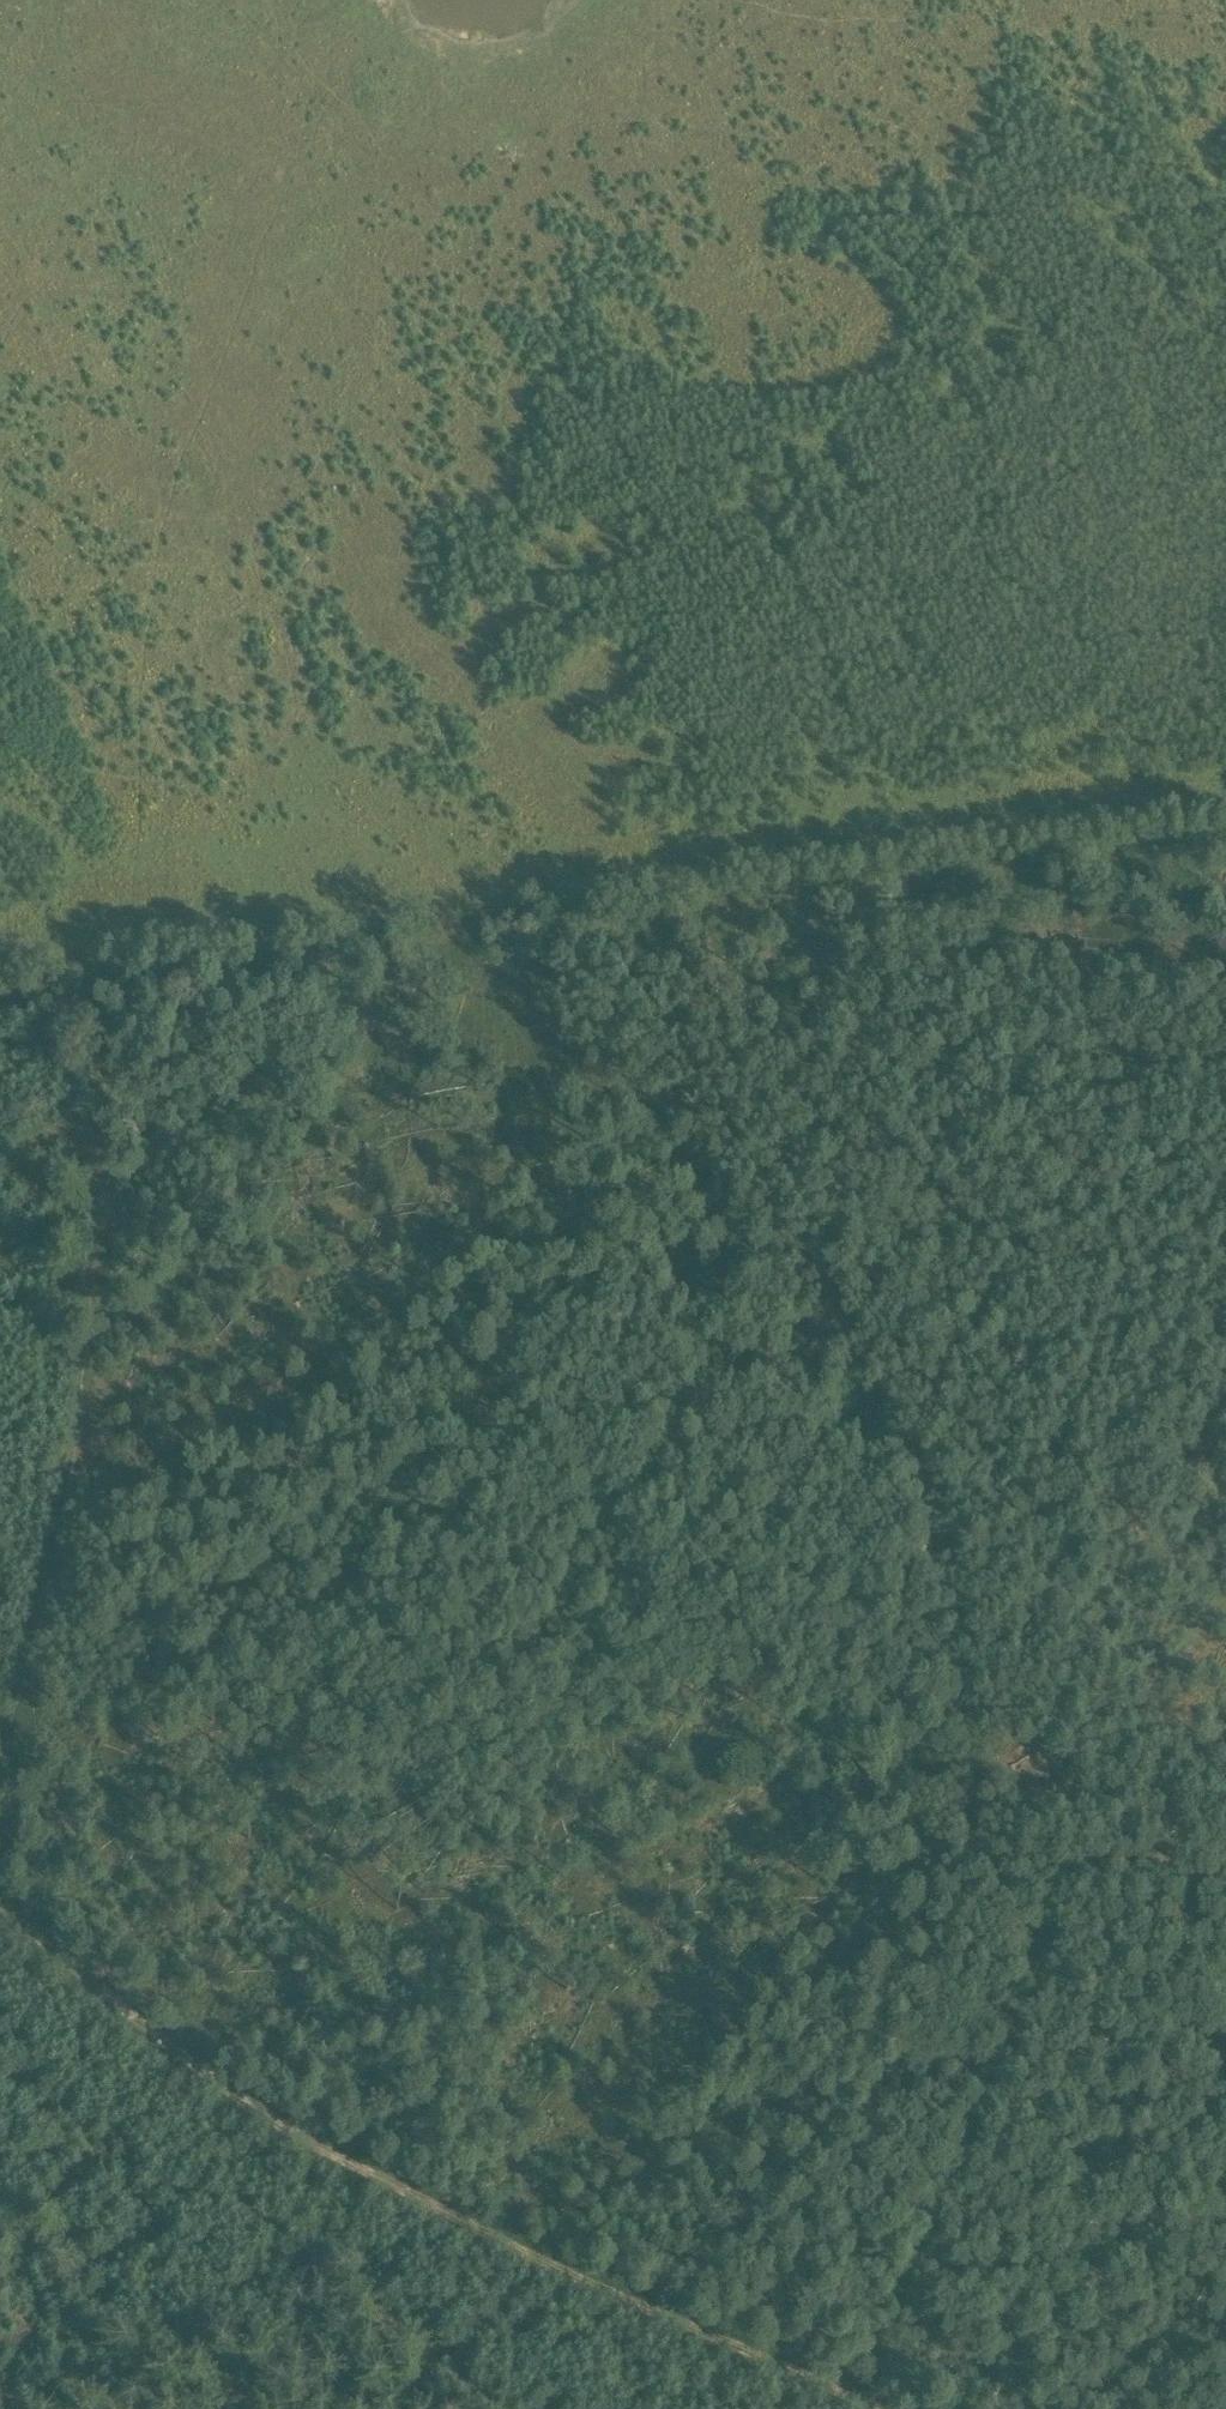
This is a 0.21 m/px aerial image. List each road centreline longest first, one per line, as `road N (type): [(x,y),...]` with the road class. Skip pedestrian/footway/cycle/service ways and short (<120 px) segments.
road 1 (track): [(0,1901),(163,2038),(297,2132),(883,2408)]

